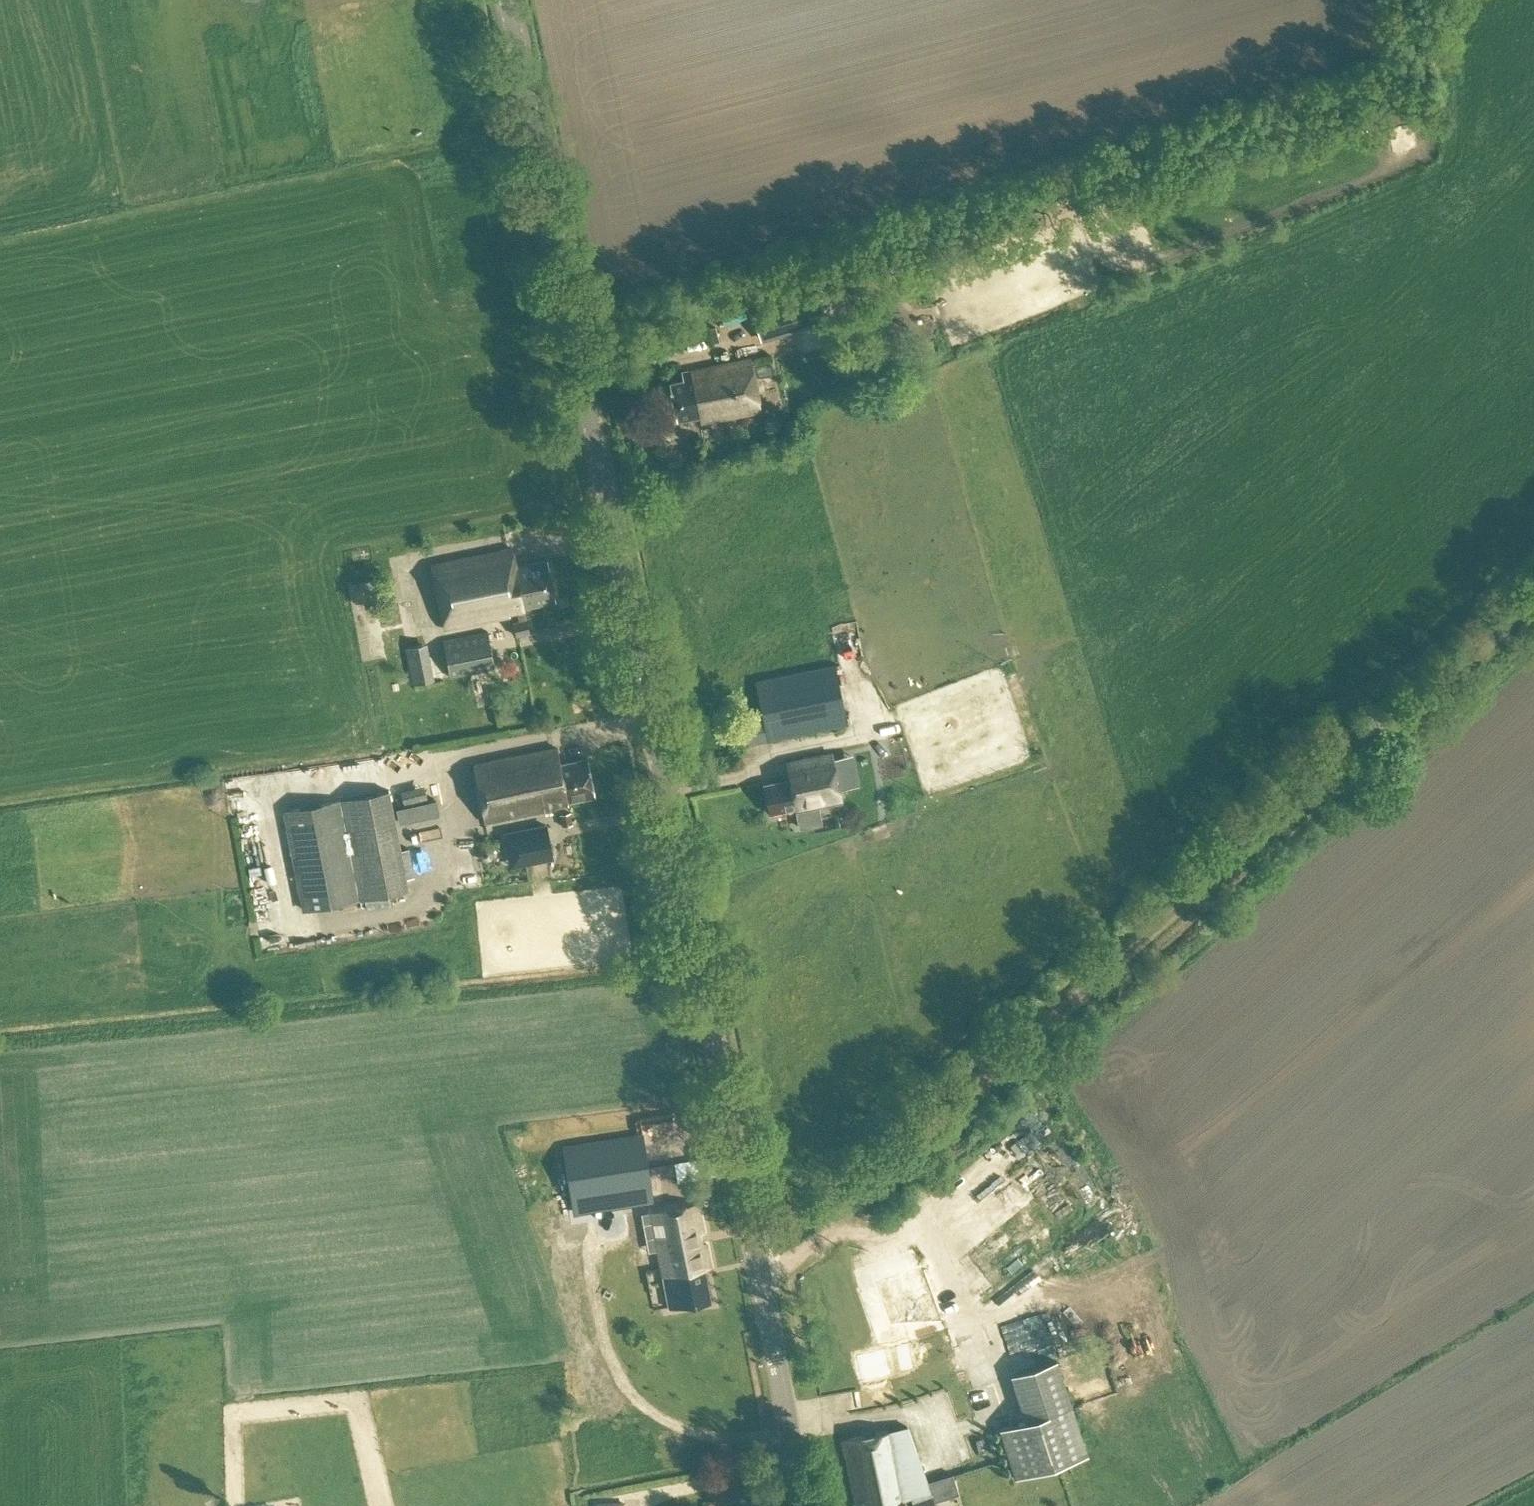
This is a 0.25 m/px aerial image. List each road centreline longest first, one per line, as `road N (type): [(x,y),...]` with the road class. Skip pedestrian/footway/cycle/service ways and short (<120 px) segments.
road 1 (tertiary): [(804,1505),(507,0)]
road 2 (track): [(762,1286),(1533,596)]

